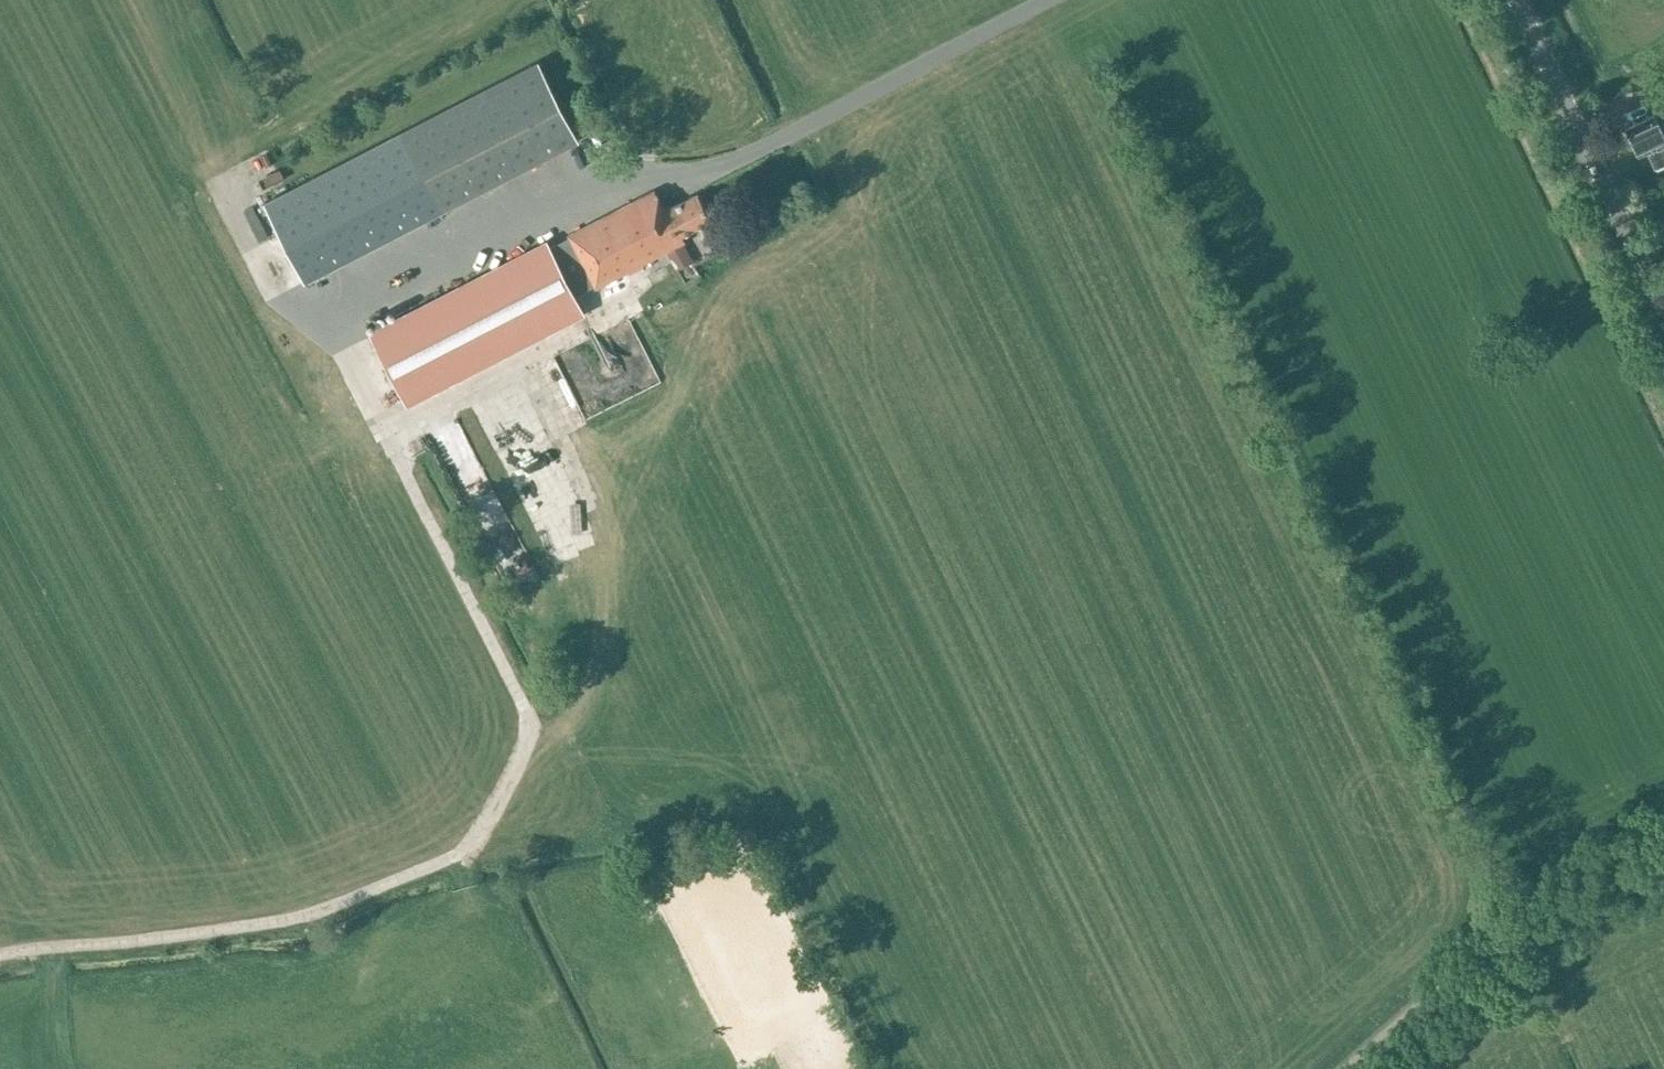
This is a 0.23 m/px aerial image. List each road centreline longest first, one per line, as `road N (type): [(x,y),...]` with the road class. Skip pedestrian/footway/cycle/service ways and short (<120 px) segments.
road 1 (unclassified): [(1369,1068),(1532,923),(1663,851)]
road 2 (tertiary): [(1663,293),(1520,0)]

